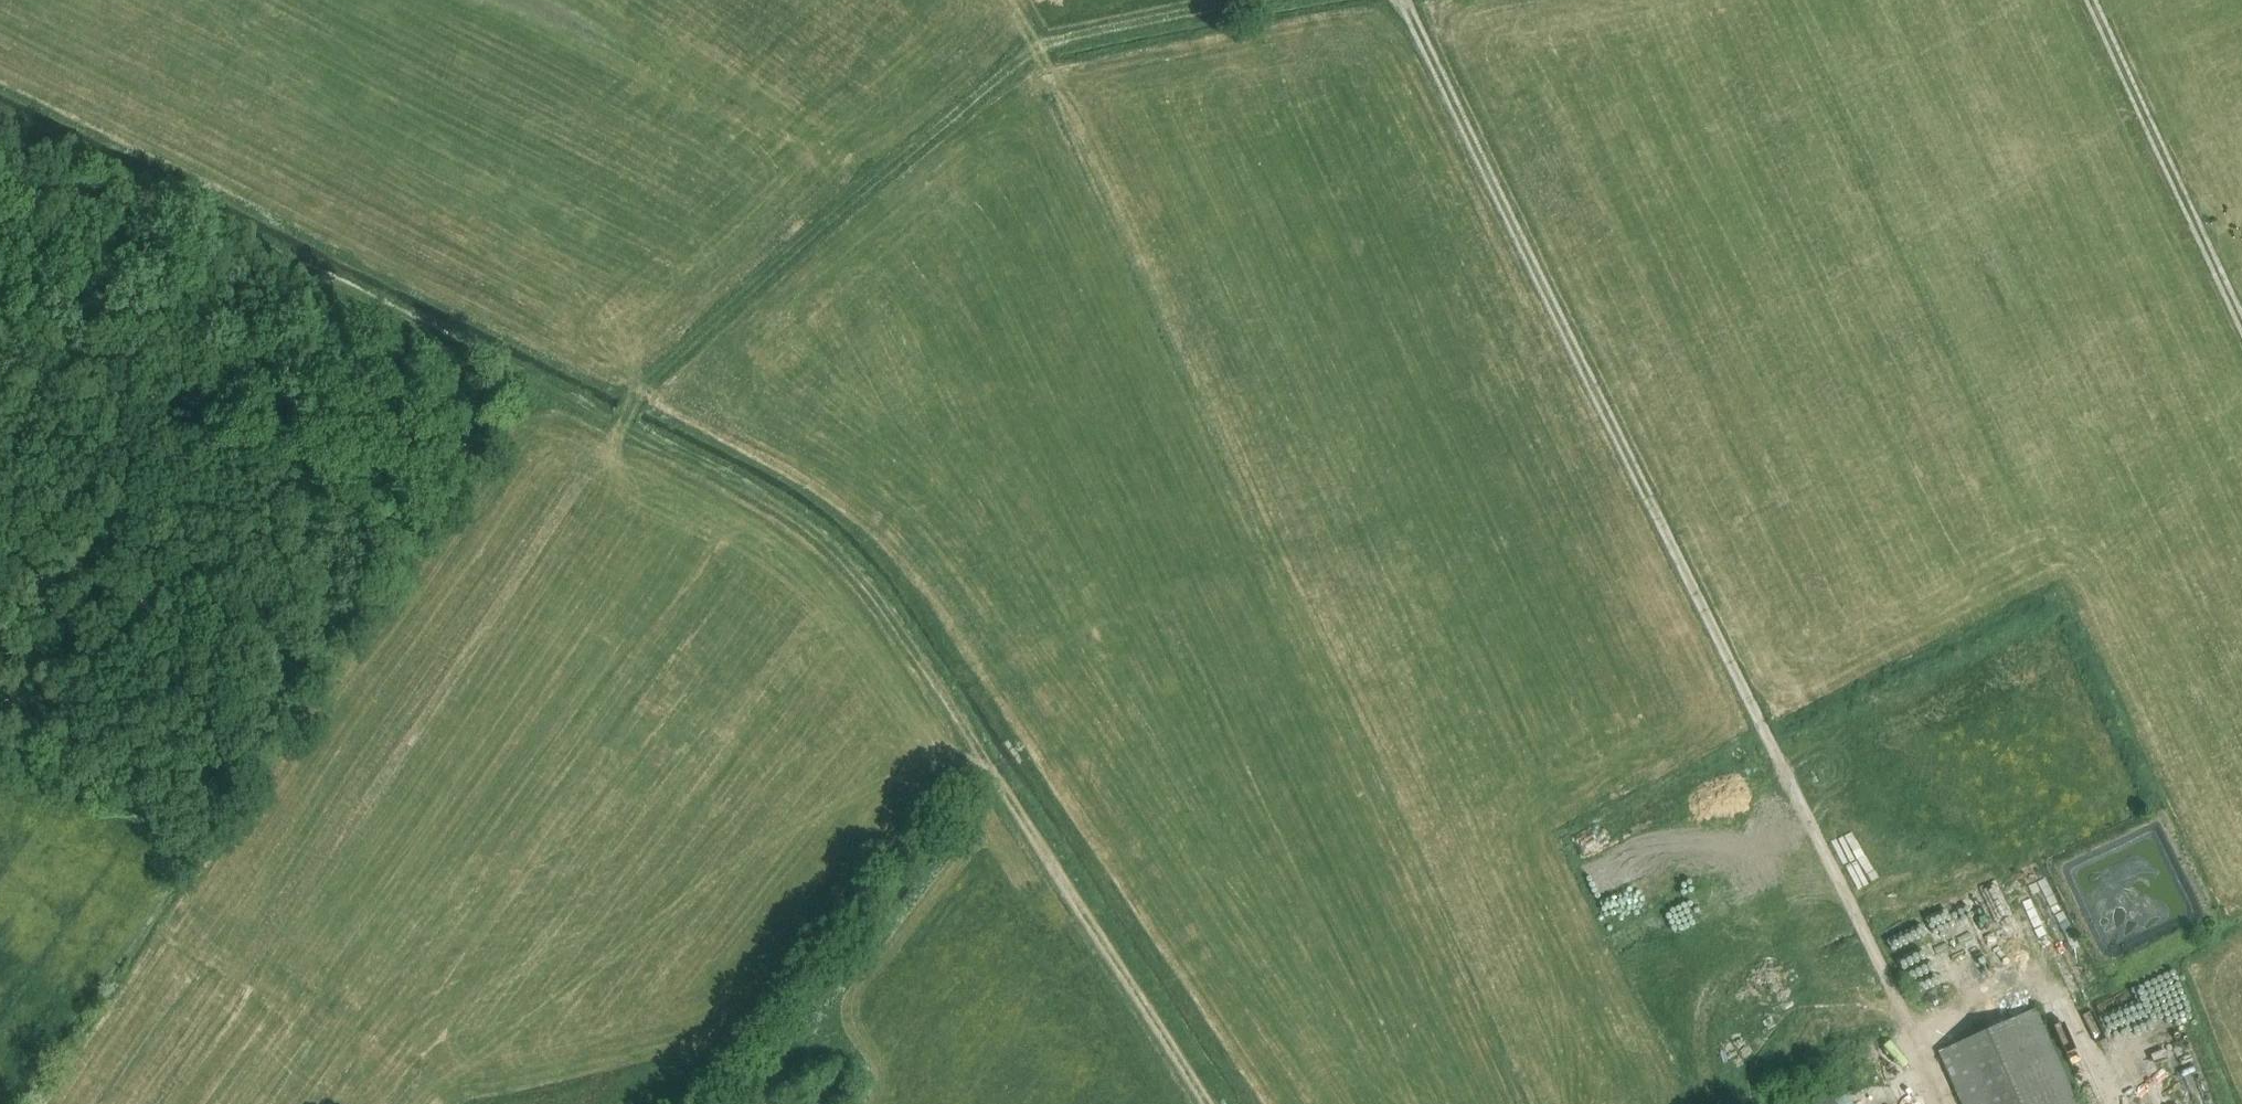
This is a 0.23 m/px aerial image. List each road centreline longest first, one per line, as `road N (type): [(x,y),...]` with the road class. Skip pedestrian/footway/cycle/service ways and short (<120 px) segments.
road 1 (track): [(1252,0),(1078,34),(1010,66),(694,336),(619,423)]
road 2 (track): [(2091,0),(2241,323)]
road 3 (track): [(2063,994),(2115,1103)]

